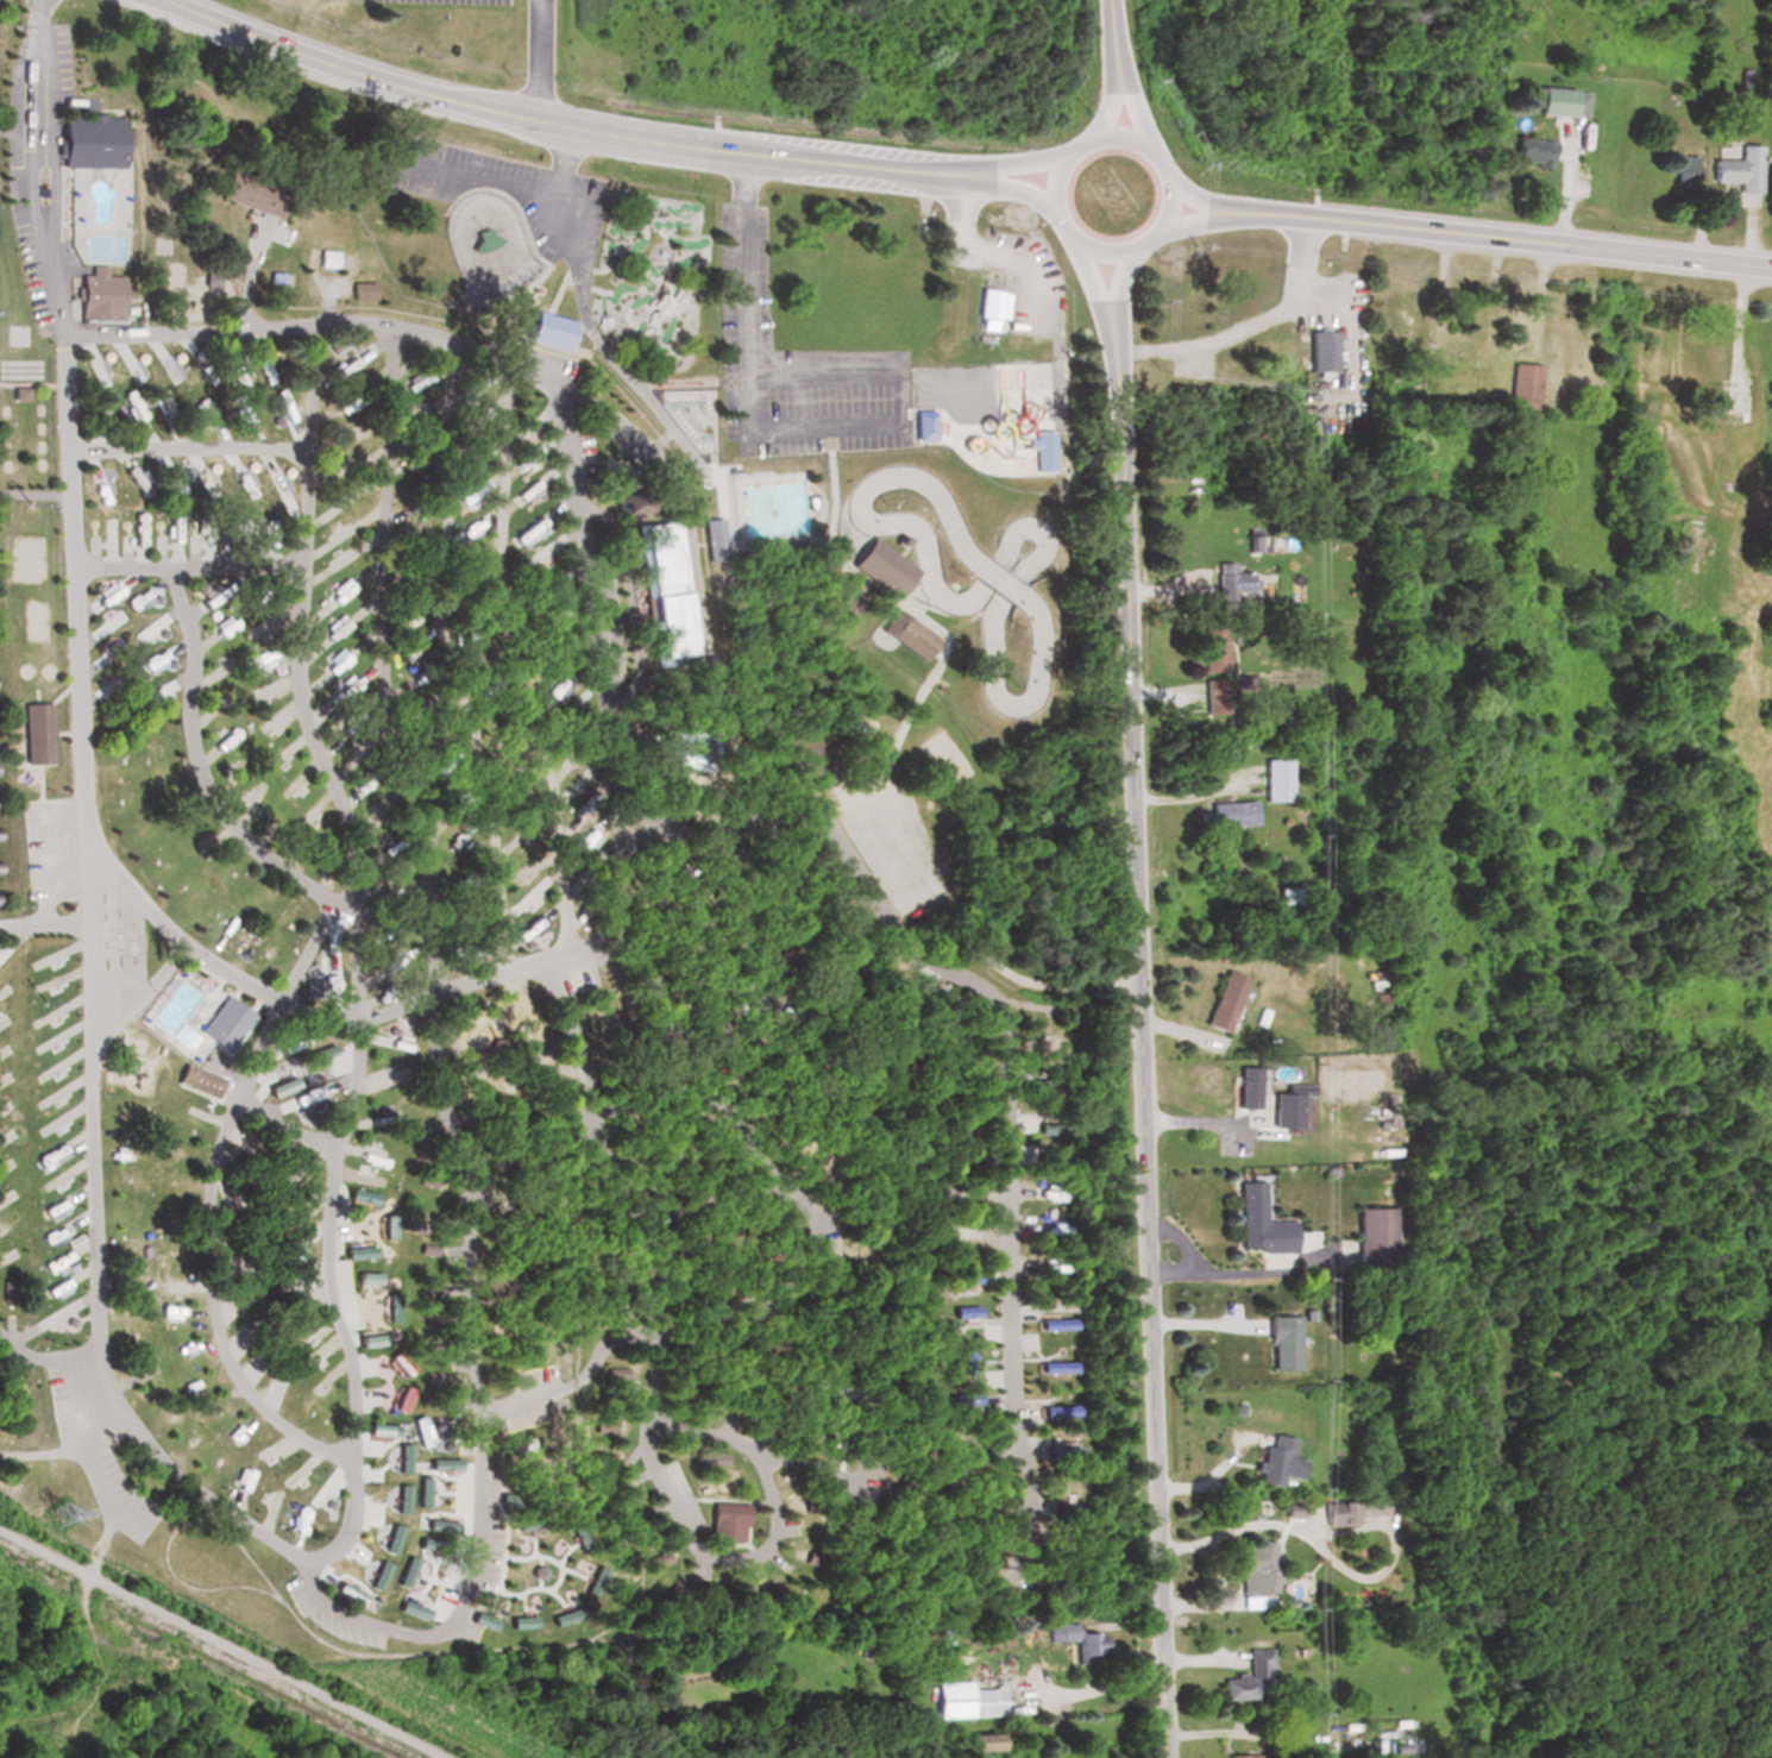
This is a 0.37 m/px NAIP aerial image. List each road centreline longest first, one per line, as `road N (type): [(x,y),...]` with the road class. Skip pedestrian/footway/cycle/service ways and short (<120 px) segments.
road 1 (residential): [(1162,1757),(1116,321)]
road 2 (tertiary): [(162,0),(343,69),(524,119),(743,155),(967,171)]
road 3 (tertiary): [(1236,209),(1771,269)]
road 4 (tertiary): [(1066,220),(1099,247),(1125,250),(1150,239),(1171,201),(1163,158),(1129,136),(1077,146),(1058,180),(1066,220)]

